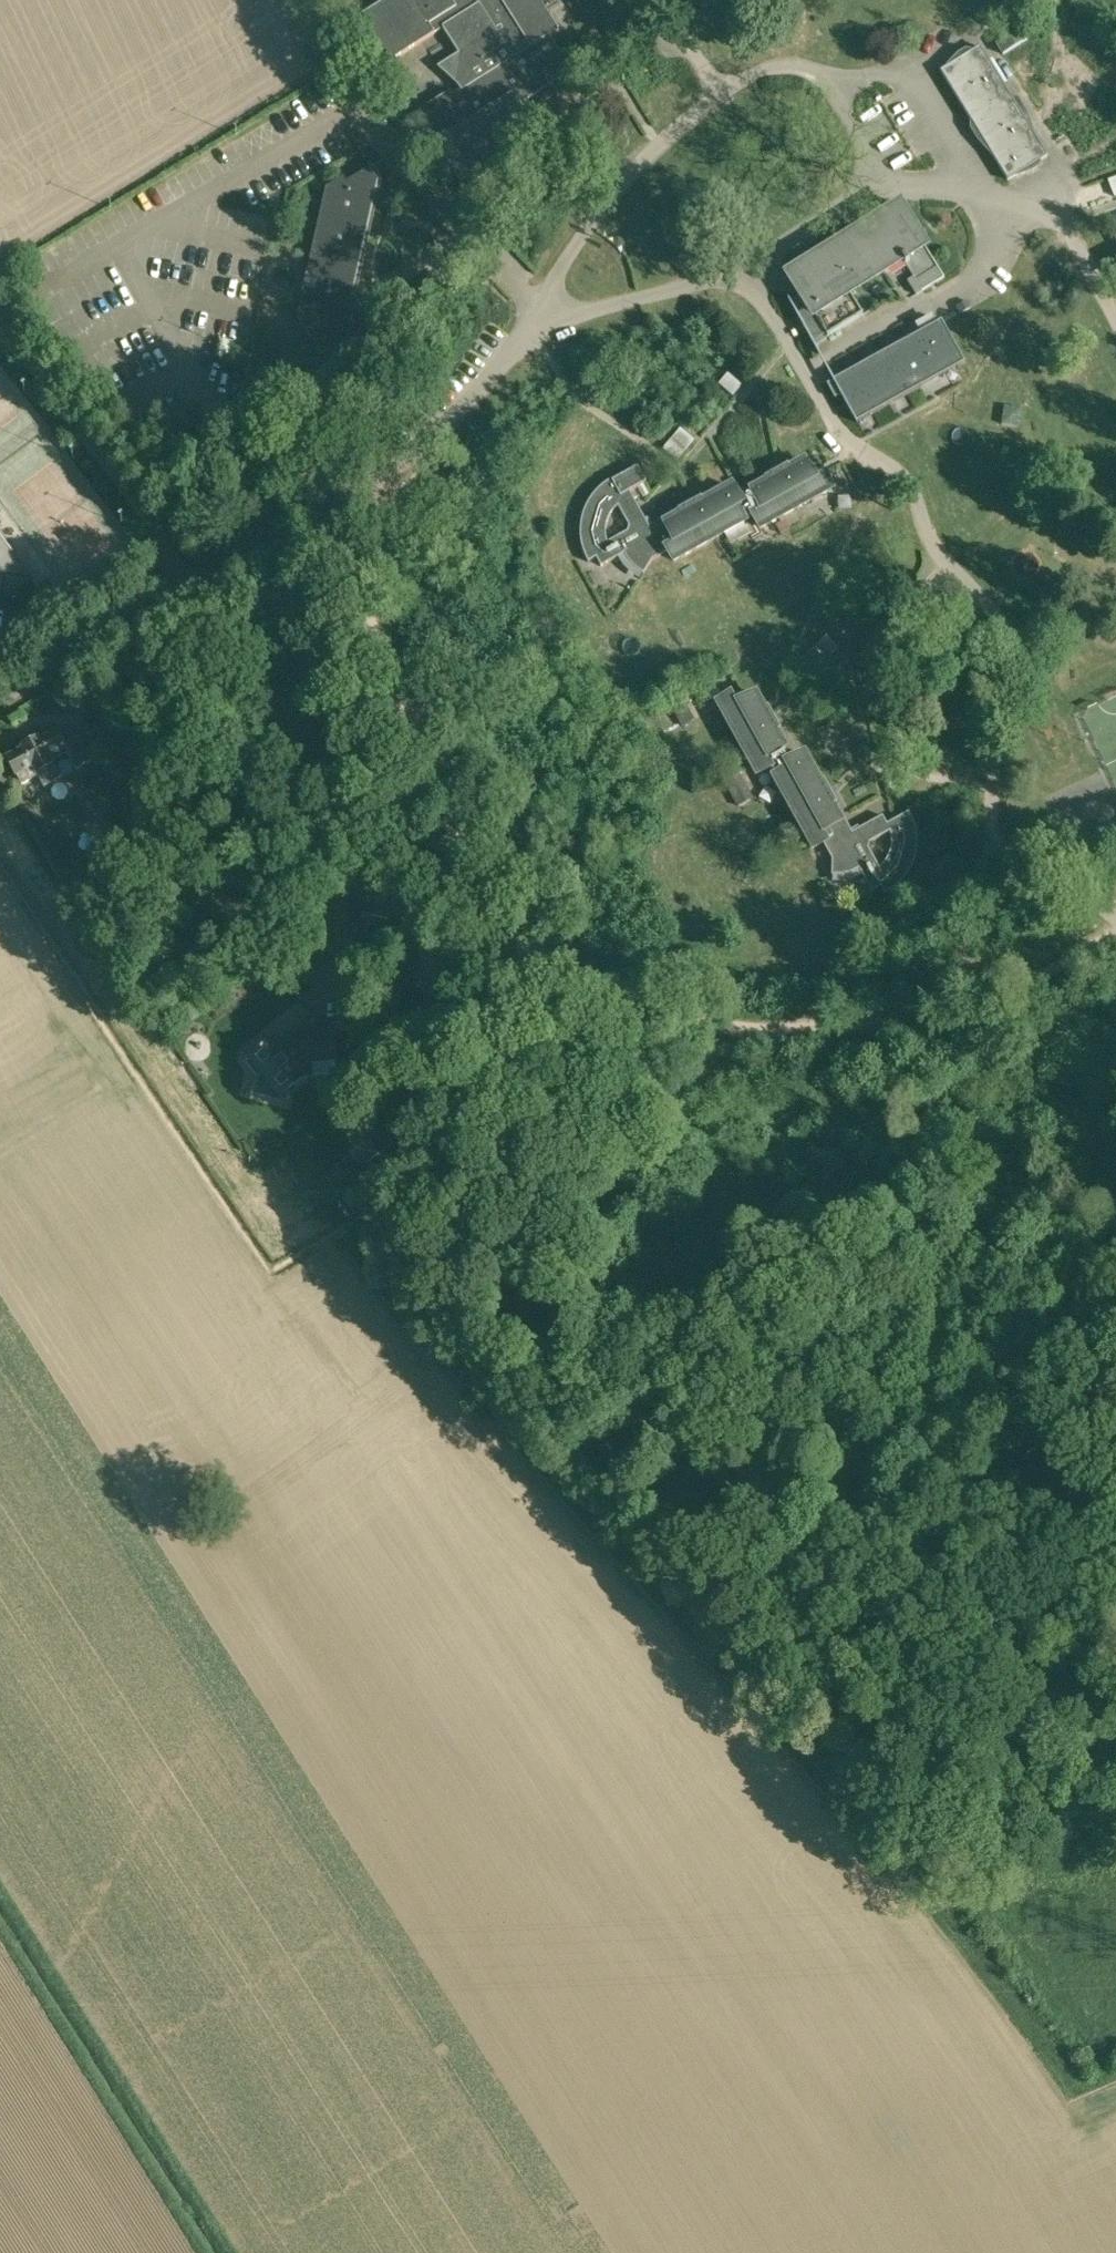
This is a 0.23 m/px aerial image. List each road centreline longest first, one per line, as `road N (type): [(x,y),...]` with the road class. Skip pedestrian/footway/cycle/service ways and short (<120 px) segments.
road 1 (track): [(0,320),(201,588)]
road 2 (unclassified): [(0,697),(205,586)]

